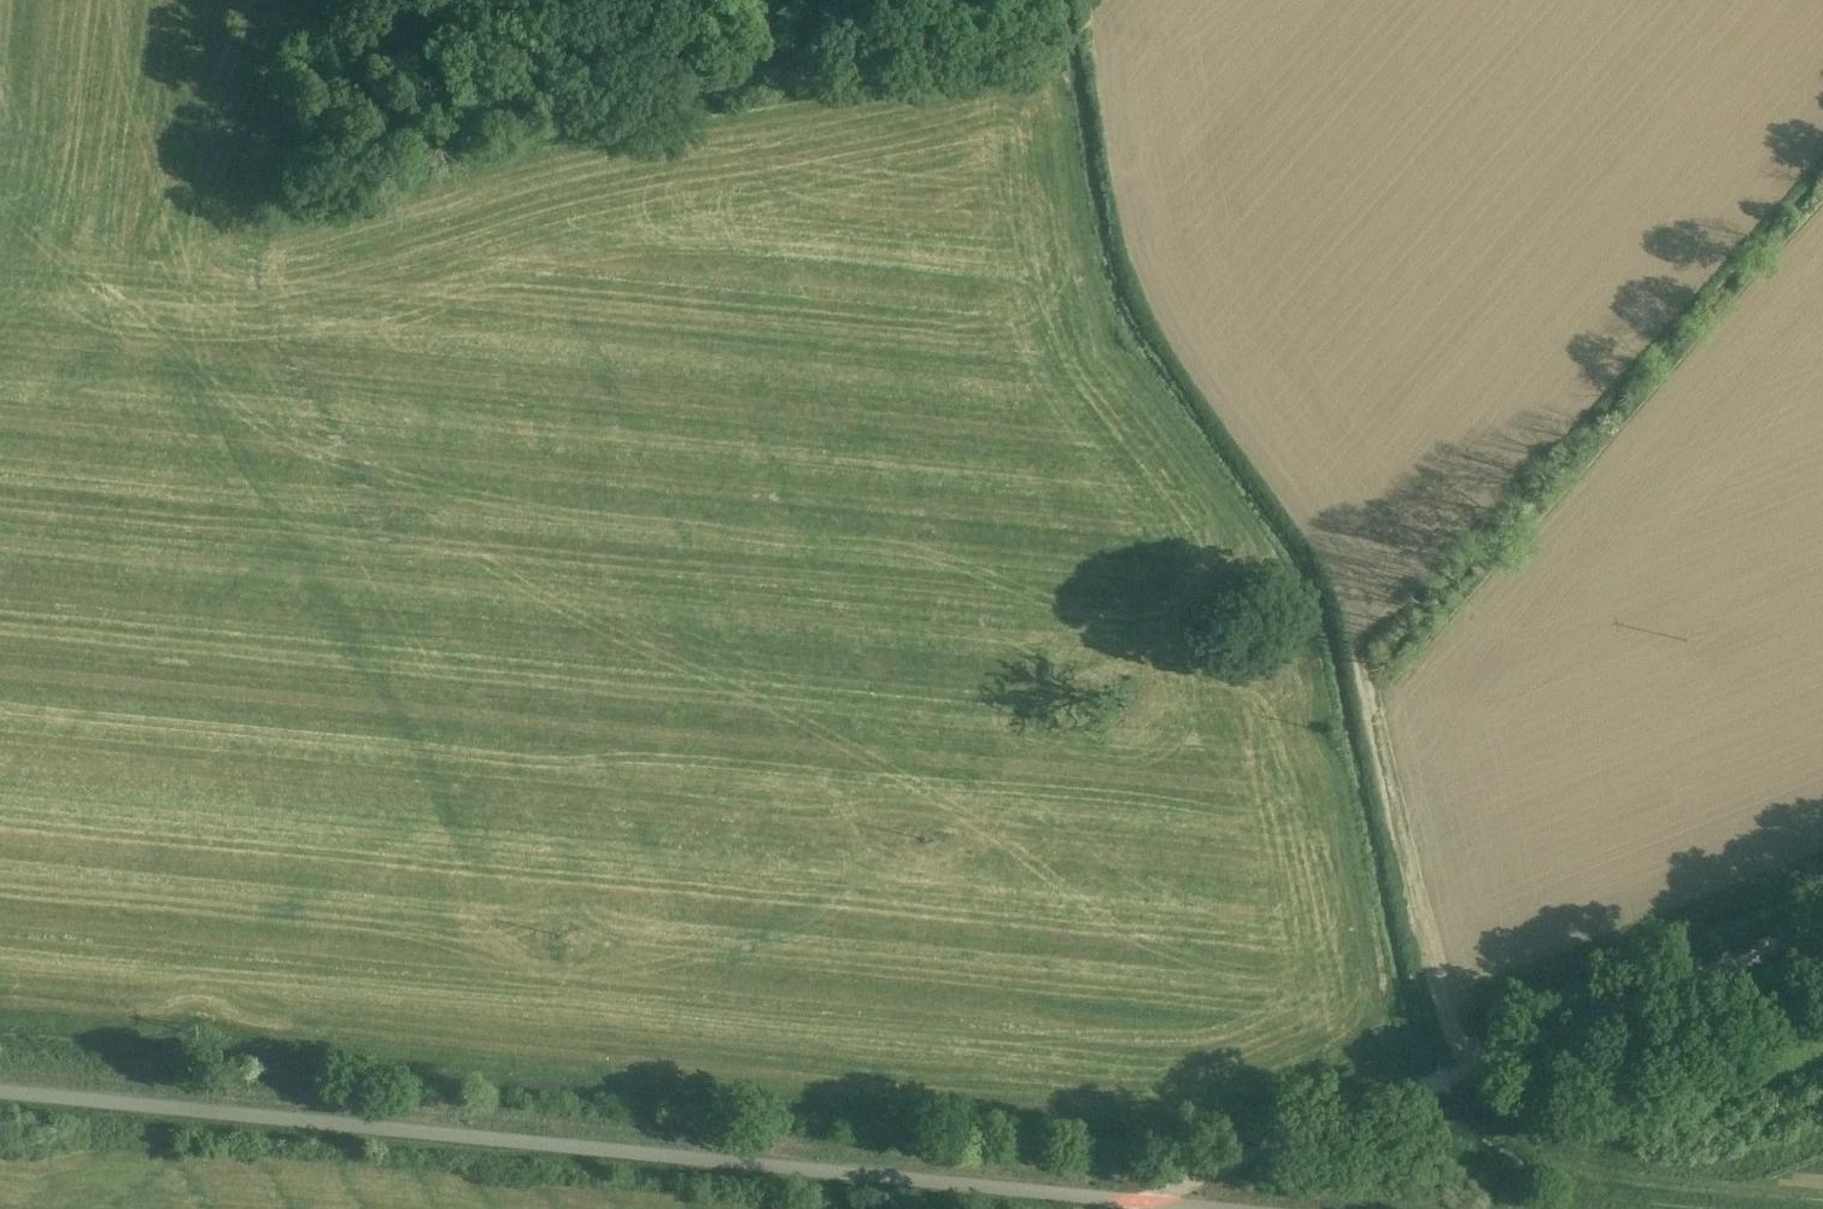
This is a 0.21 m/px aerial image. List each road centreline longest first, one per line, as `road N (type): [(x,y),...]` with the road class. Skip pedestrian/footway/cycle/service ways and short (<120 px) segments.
road 1 (unclassified): [(1822,927),(1126,1208)]

